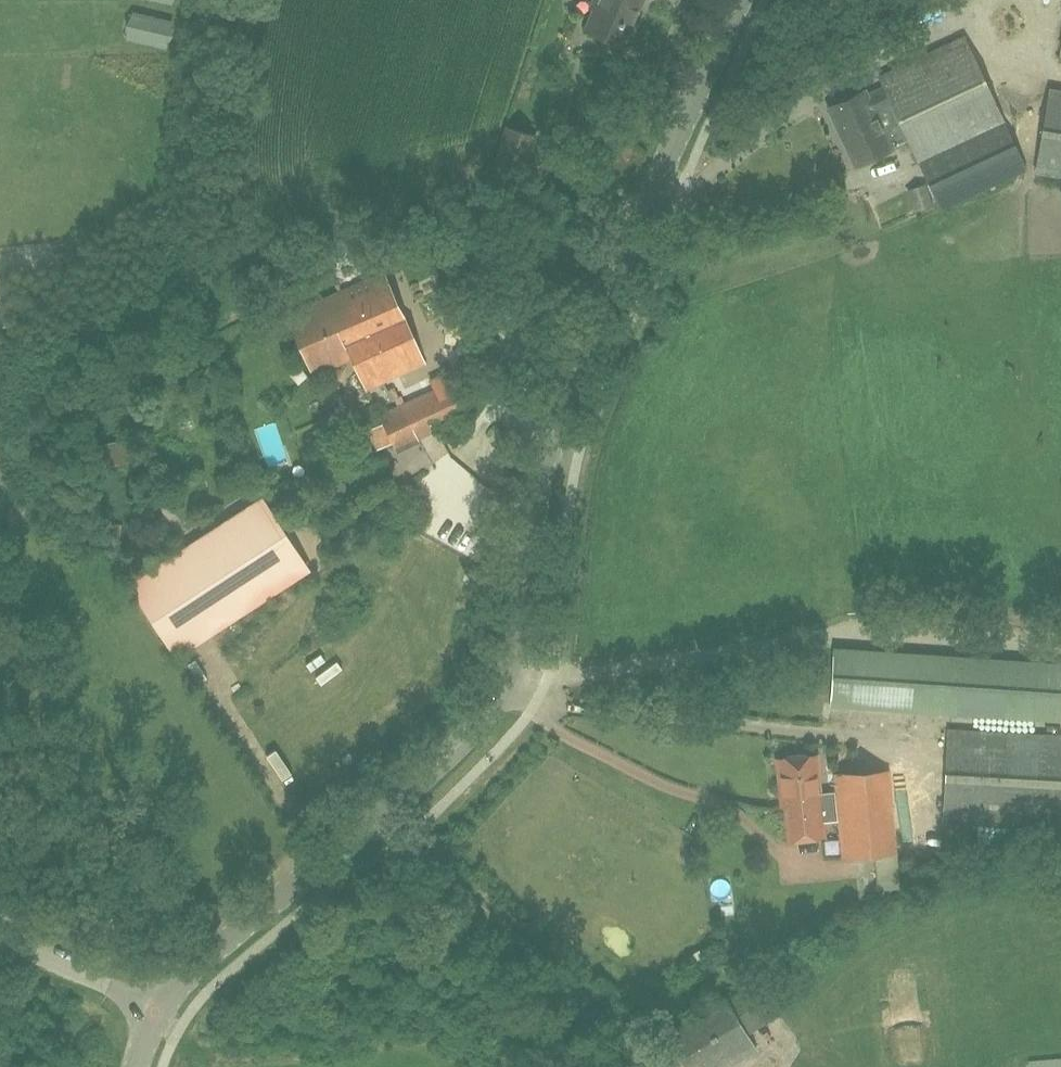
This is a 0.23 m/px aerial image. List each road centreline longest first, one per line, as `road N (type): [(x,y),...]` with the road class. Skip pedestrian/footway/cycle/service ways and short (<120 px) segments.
road 1 (tertiary): [(159,1013),(220,949),(432,773),(500,696),(565,401),(739,0)]
road 2 (unclassified): [(159,1013),(0,941)]

